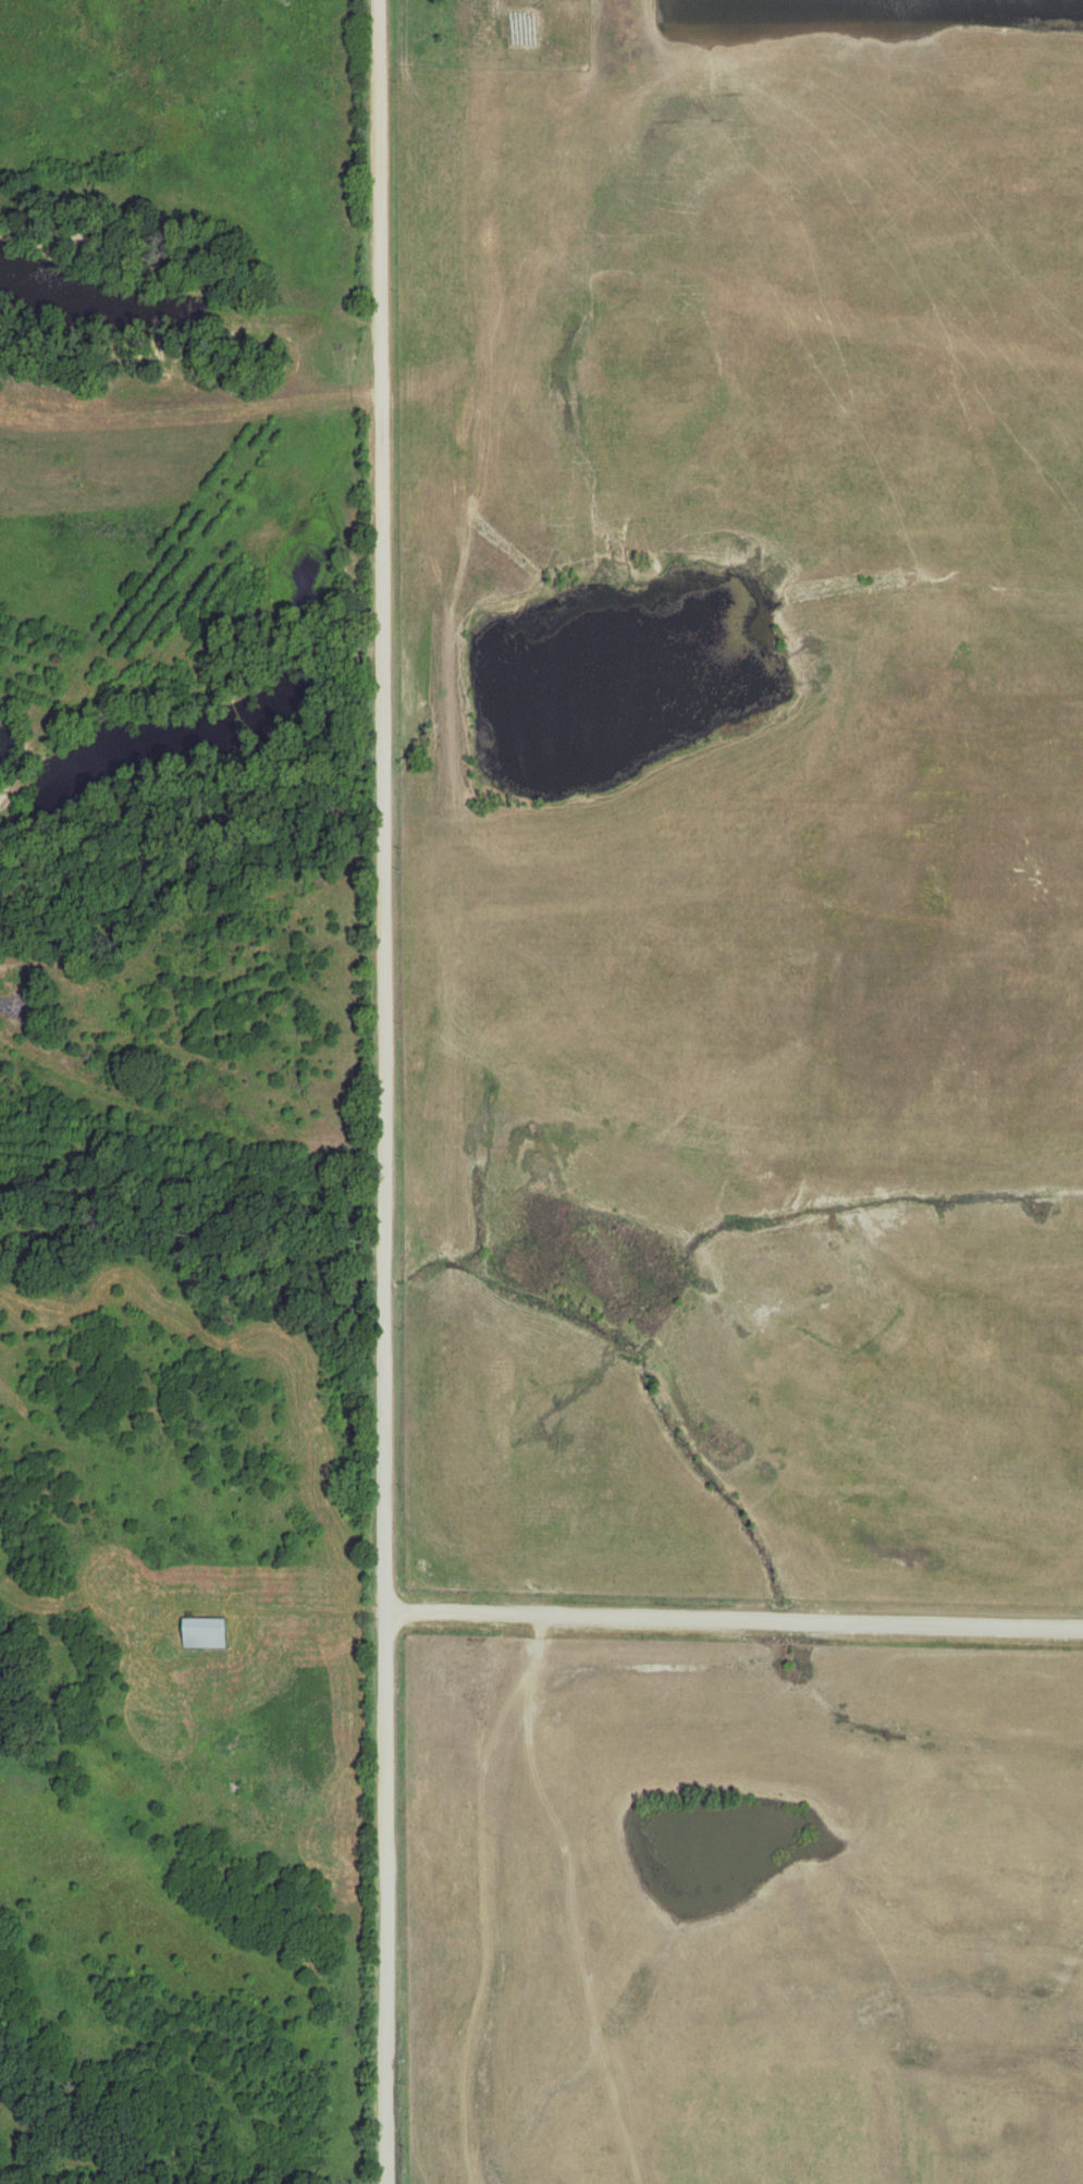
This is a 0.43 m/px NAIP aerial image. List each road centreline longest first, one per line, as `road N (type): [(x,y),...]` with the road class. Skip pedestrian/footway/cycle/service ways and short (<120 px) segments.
road 1 (residential): [(387,1610),(376,0)]
road 2 (residential): [(1082,1626),(387,1610)]
road 3 (residential): [(390,2183),(387,1610)]

